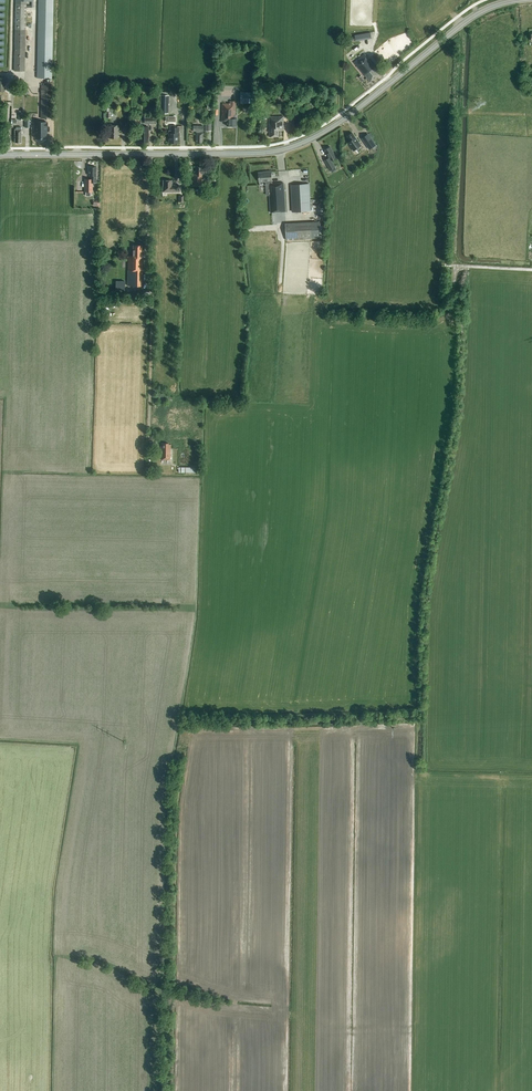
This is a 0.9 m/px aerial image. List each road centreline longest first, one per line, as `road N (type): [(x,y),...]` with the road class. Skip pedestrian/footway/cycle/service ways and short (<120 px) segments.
road 1 (tertiary): [(0,156),(275,154),(335,126),(465,23),(520,0)]

